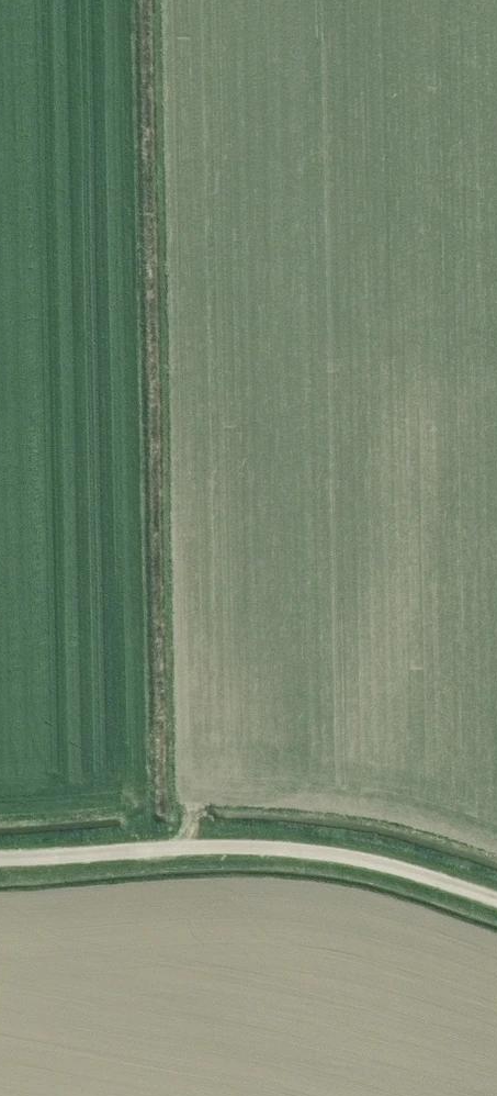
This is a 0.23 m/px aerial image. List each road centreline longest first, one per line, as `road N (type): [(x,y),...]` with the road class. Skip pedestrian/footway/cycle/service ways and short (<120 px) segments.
road 1 (unclassified): [(496,907),(336,860),(198,854),(0,865)]

